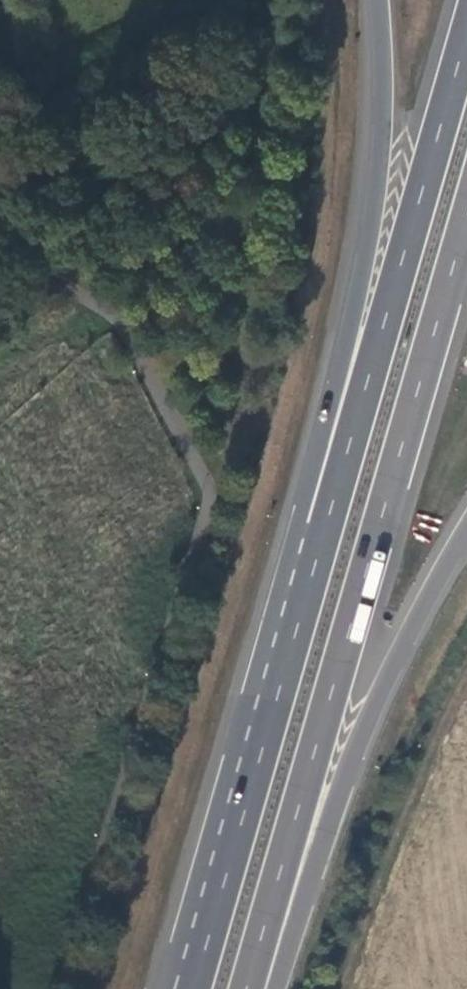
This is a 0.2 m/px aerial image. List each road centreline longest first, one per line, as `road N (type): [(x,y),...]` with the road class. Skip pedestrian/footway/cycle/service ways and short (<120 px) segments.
road 1 (trunk): [(246,988),(466,215)]
road 2 (trunk): [(379,0),(384,85),(373,227),(301,519),(316,557)]
road 3 (trunk): [(466,30),(316,557)]
road 4 (trunk): [(273,988),(372,709),(466,528)]
road 5 (trunk): [(316,557),(193,988)]

